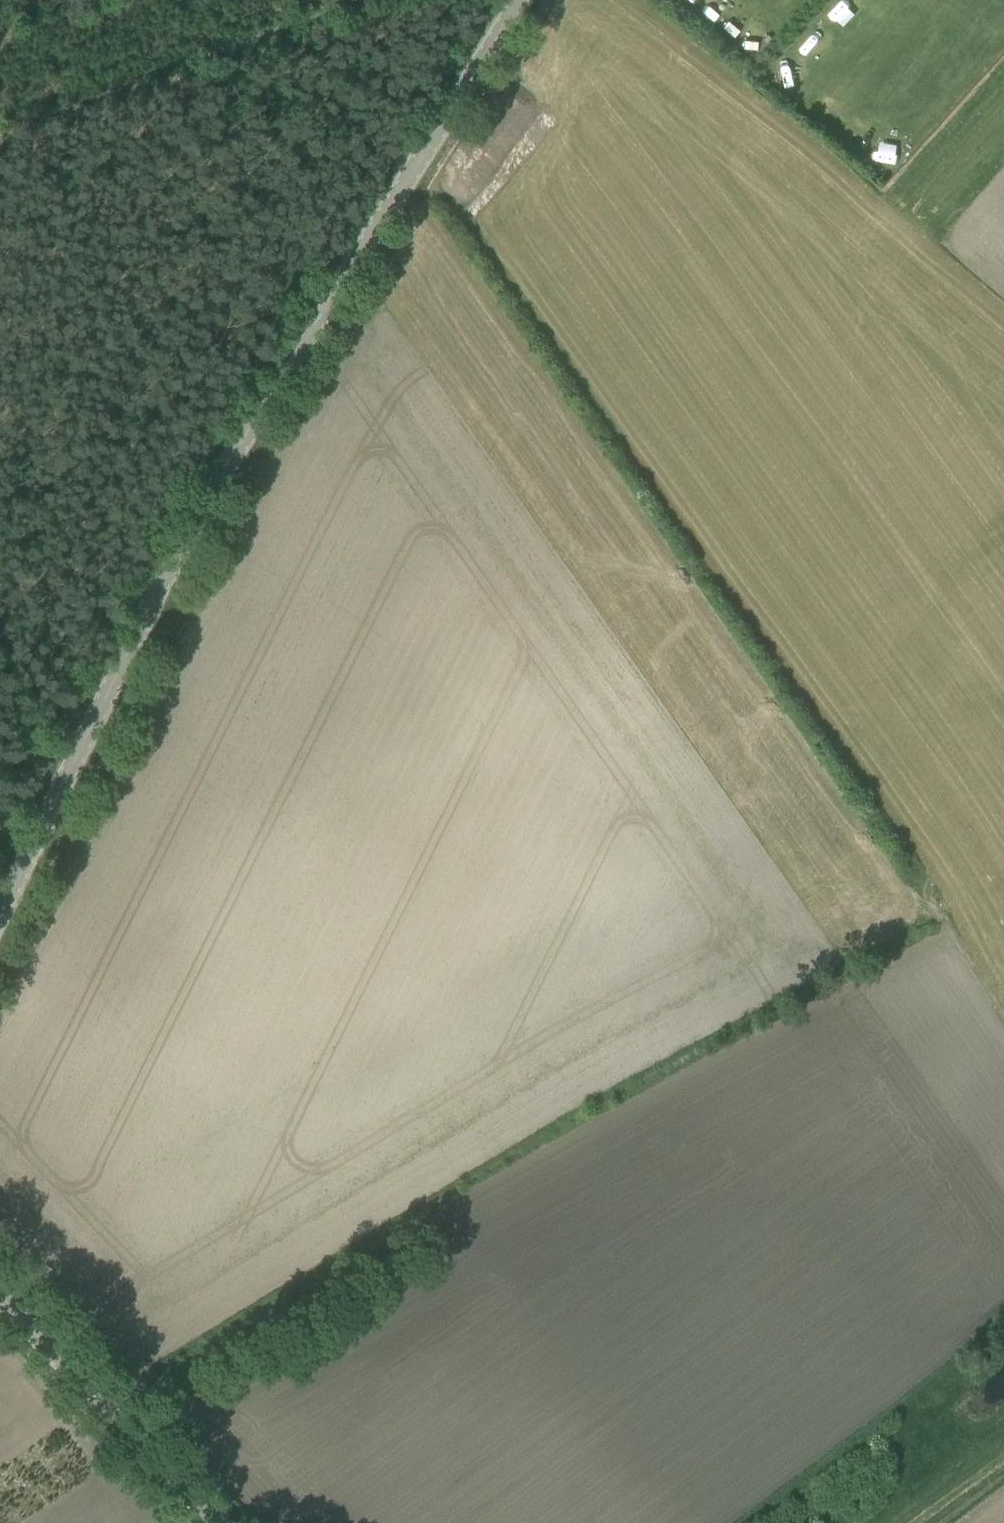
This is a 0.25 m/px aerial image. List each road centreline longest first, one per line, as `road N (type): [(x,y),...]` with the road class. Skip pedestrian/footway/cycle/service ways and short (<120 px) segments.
road 1 (tertiary): [(0,908),(260,397),(509,0)]
road 2 (tertiary): [(219,1522),(0,1296)]

